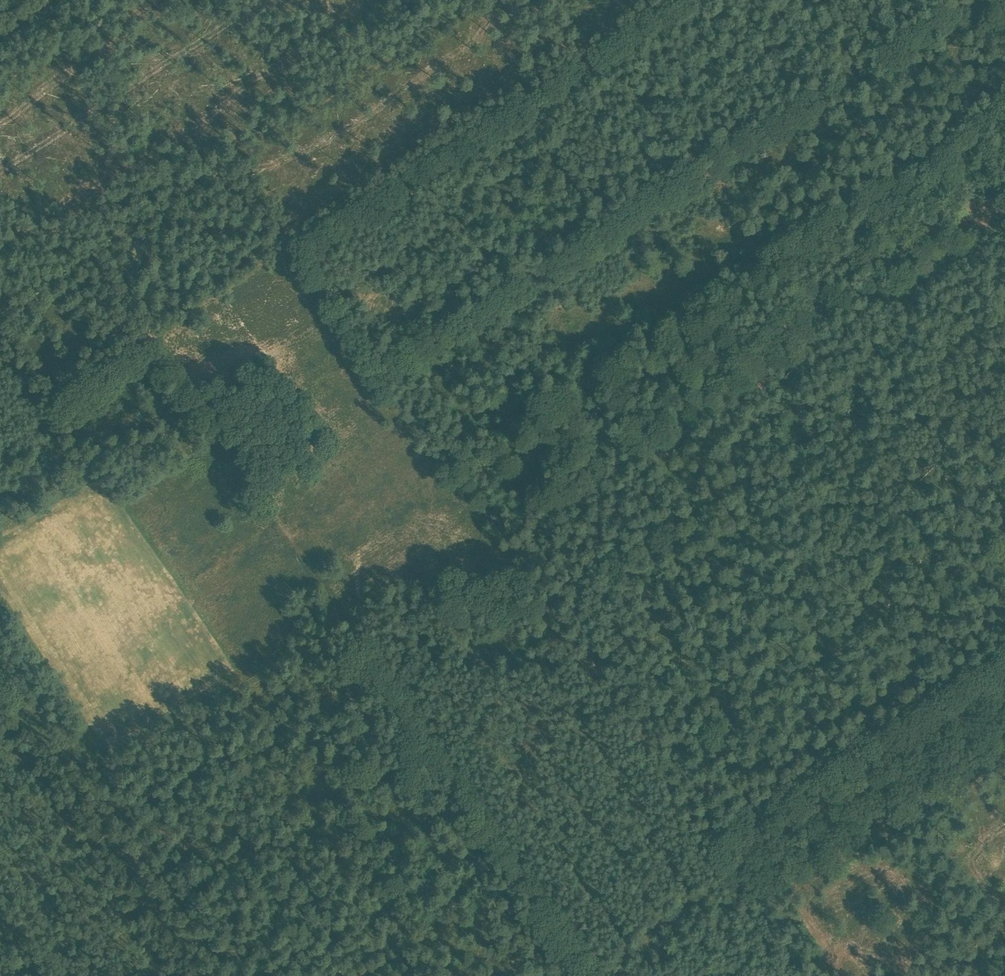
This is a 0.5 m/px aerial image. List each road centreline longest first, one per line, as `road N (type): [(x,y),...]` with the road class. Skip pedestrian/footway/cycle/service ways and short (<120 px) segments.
road 1 (track): [(1004,645),(707,833),(218,167)]
road 2 (track): [(0,319),(470,0)]

